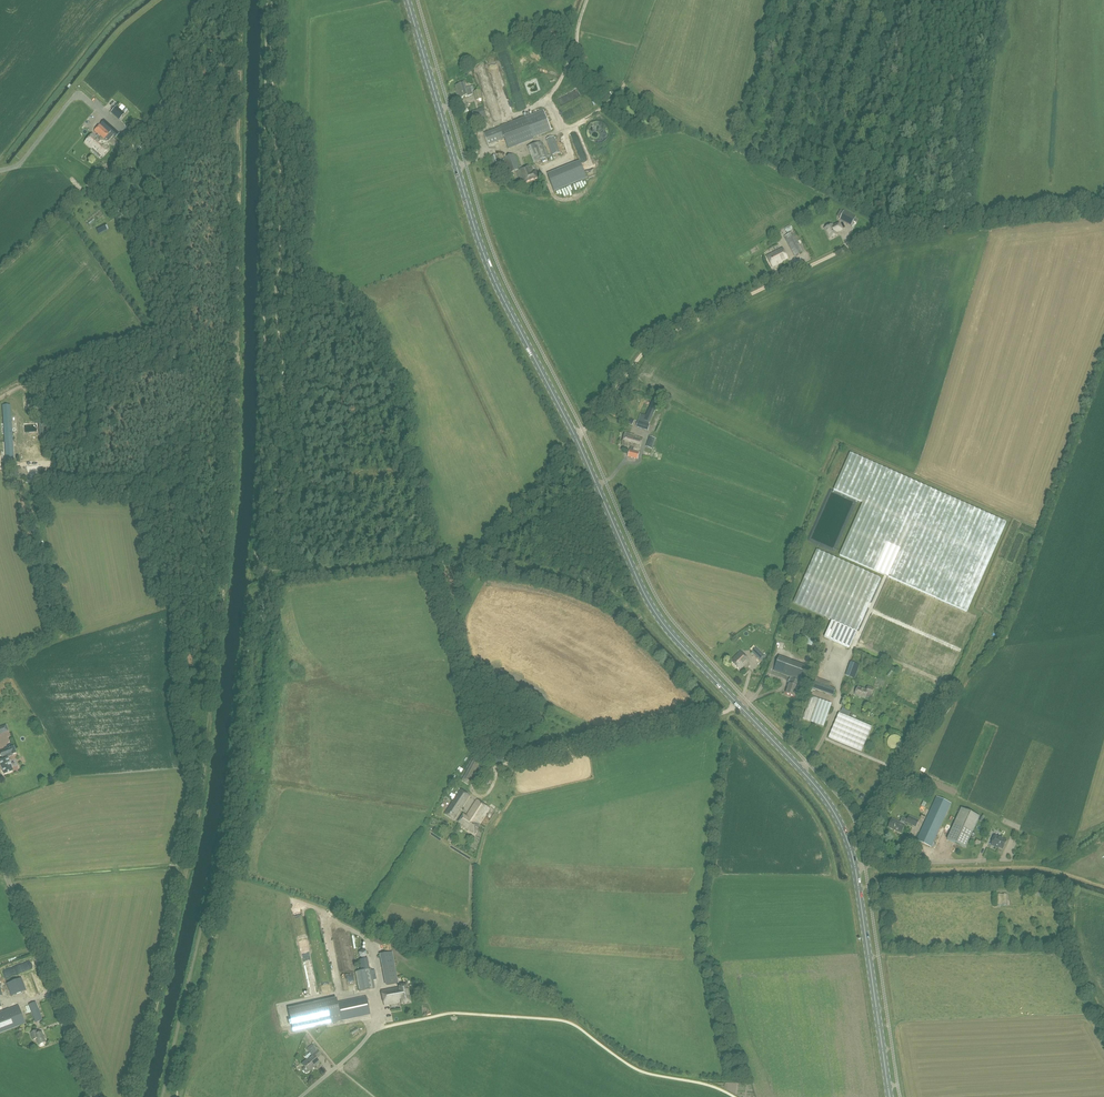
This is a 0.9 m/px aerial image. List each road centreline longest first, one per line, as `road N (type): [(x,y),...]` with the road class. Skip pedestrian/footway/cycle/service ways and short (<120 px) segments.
road 1 (track): [(241,0),(228,545),(194,836),(134,1096)]
road 2 (primary): [(890,1096),(857,878),(842,826),(809,779),(658,617),(574,435)]
road 3 (track): [(601,409),(656,340),(865,239),(1103,206)]
road 4 (primary): [(574,435),(485,257),(407,0)]
road 5 (unclassified): [(91,1096),(0,860)]

